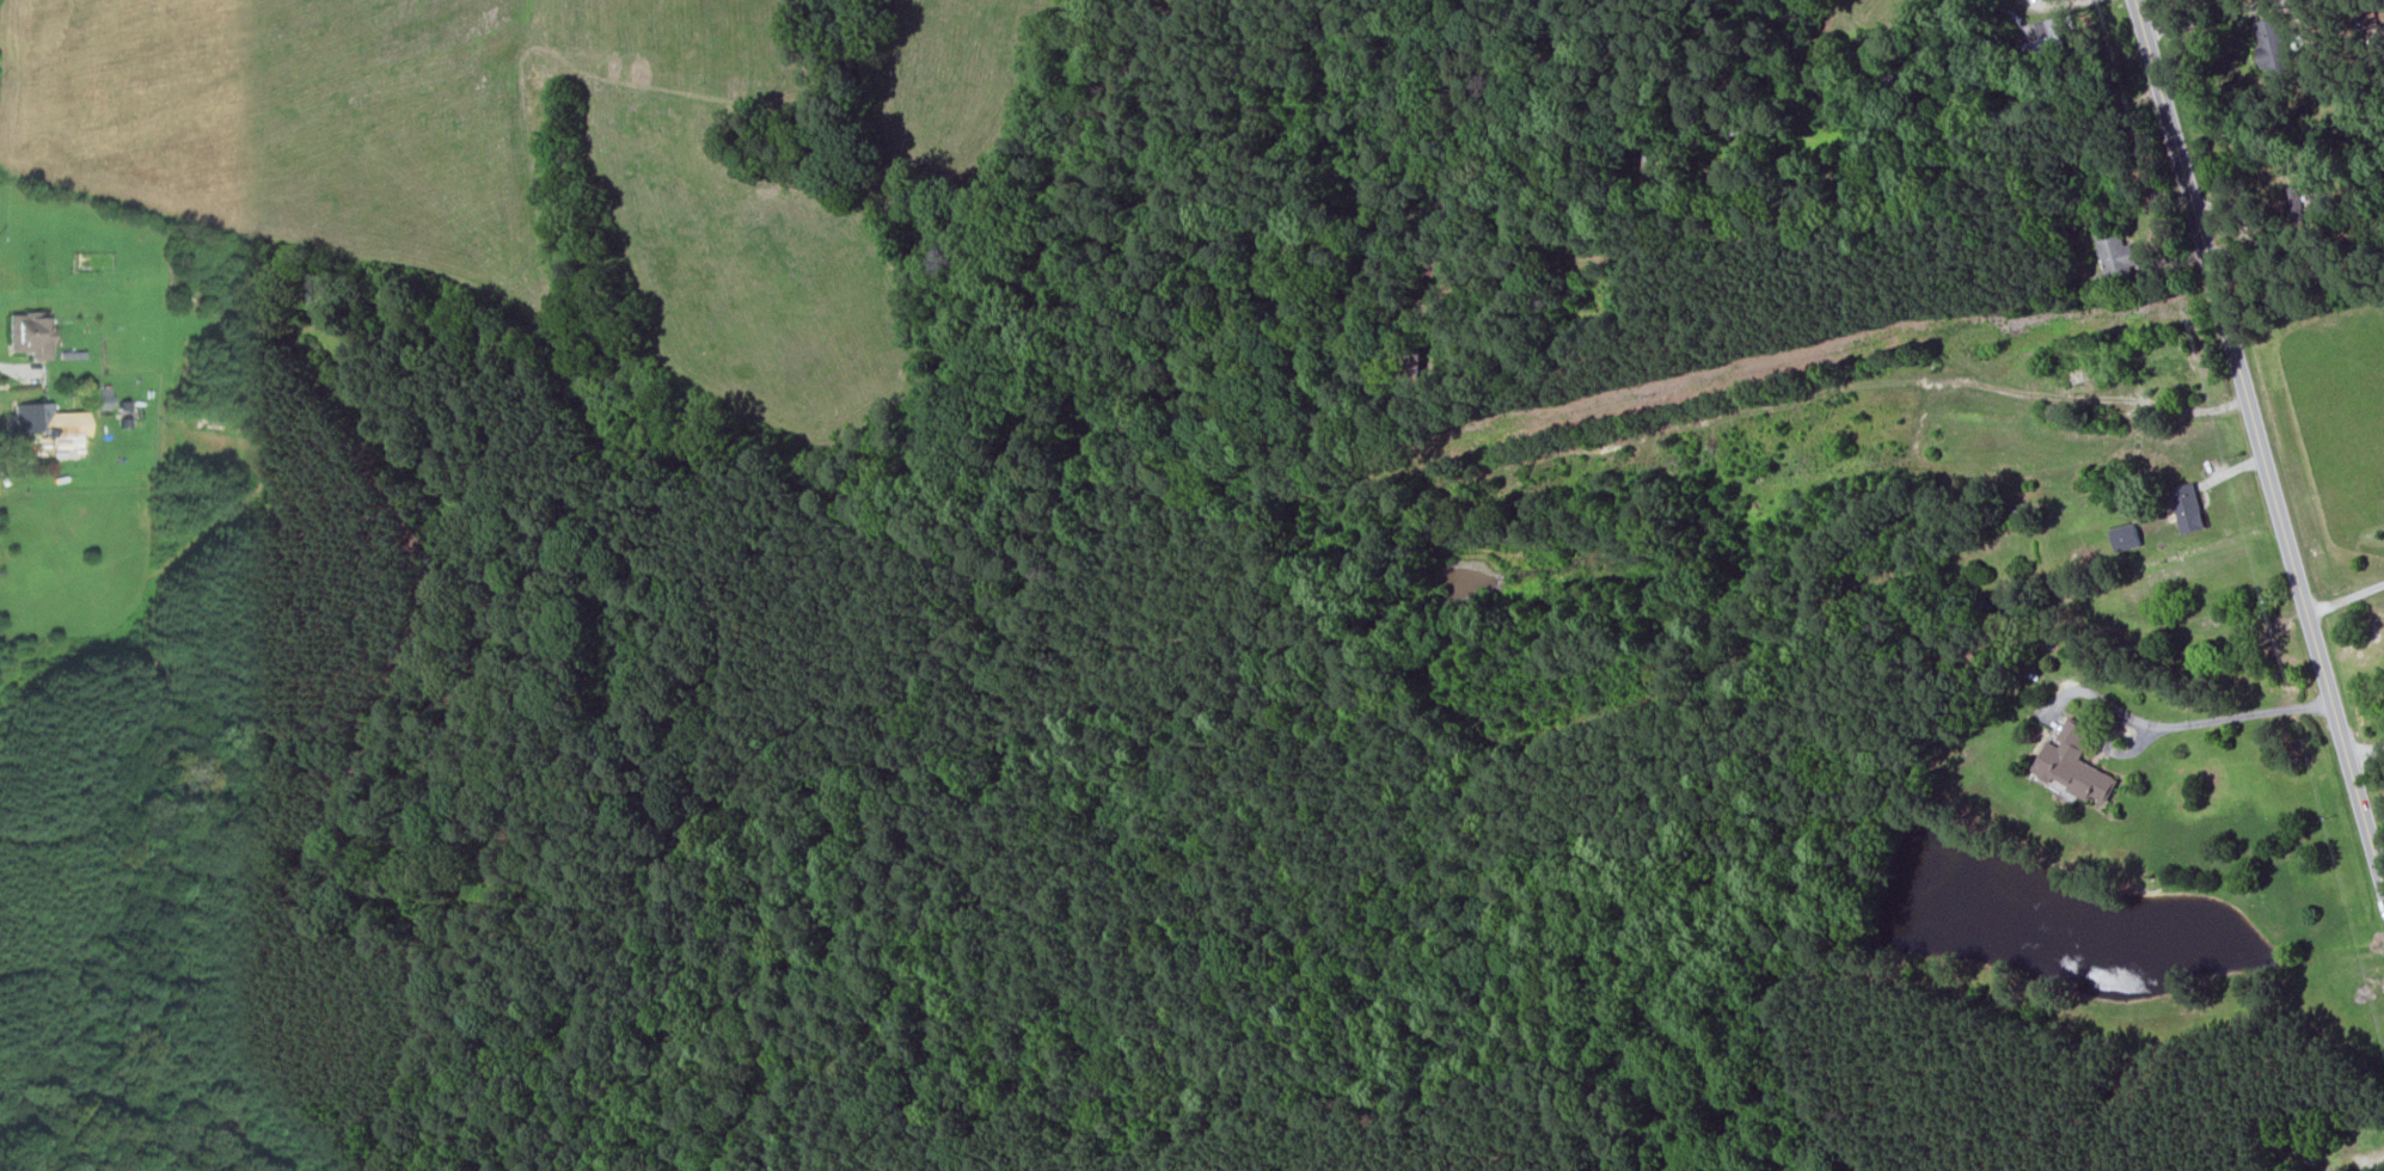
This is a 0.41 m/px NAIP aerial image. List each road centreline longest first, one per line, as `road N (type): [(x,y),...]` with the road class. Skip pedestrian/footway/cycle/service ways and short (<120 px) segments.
road 1 (tertiary): [(2383,891),(2135,0)]

